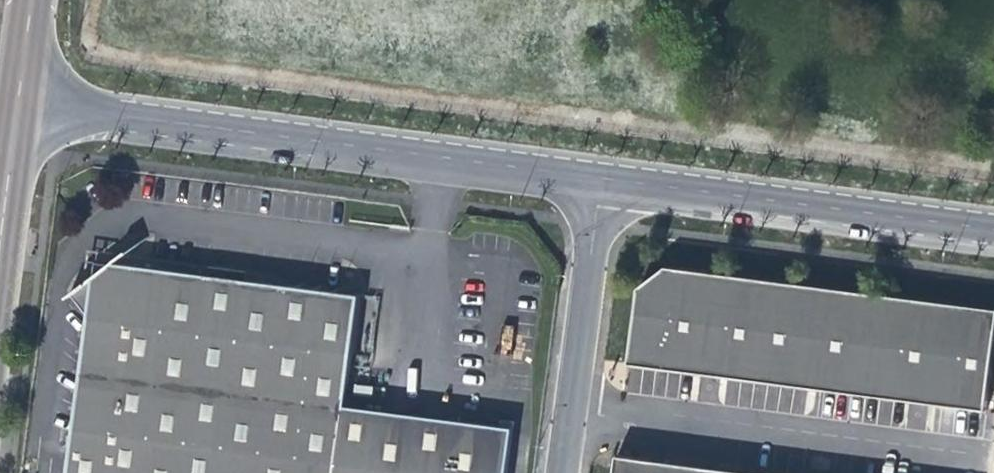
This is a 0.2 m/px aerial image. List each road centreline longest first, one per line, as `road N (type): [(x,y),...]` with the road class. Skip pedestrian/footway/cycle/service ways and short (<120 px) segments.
road 1 (residential): [(598,180),(15,104)]
road 2 (residential): [(993,233),(598,180)]
road 3 (residential): [(562,472),(598,180)]
road 4 (residential): [(0,232),(15,104)]

